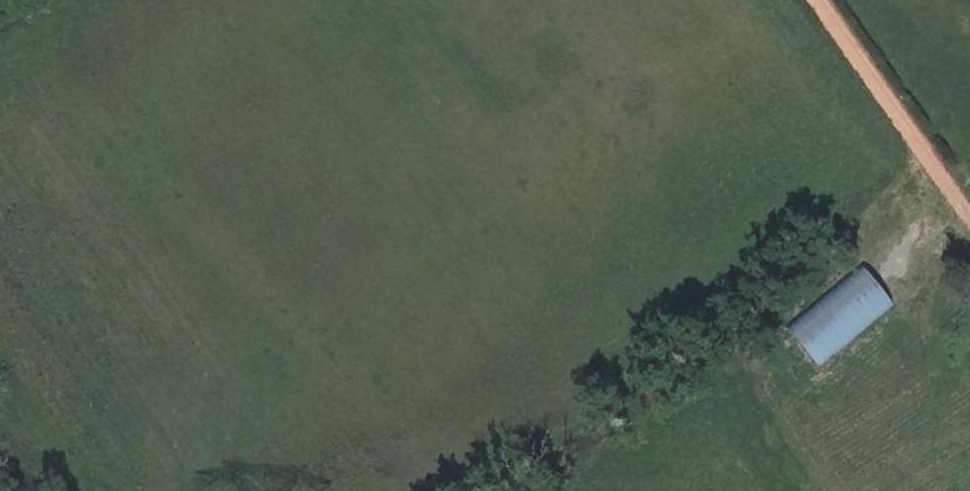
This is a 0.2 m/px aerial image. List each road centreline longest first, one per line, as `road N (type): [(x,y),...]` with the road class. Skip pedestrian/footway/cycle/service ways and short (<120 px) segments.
road 1 (track): [(838,0),(969,184)]

